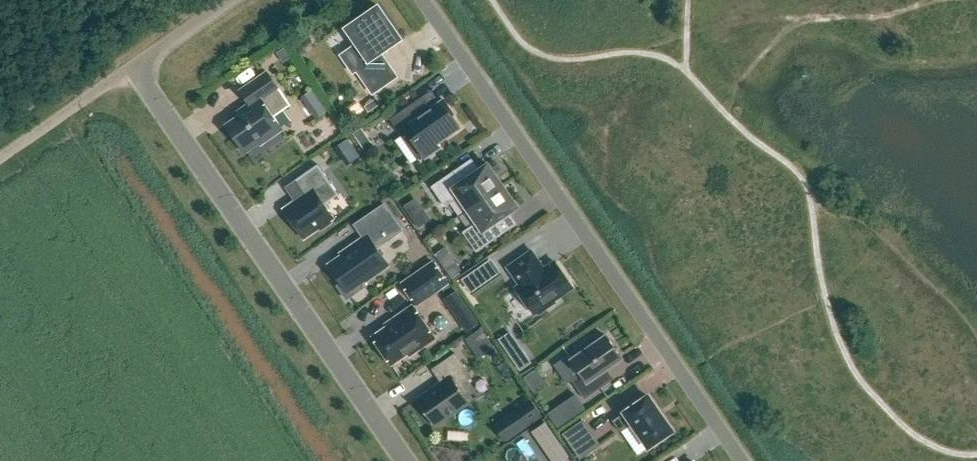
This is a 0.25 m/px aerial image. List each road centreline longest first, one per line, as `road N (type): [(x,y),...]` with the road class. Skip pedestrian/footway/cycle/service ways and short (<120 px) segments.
road 1 (residential): [(425,0),(743,460)]
road 2 (residential): [(136,65),(410,460)]

